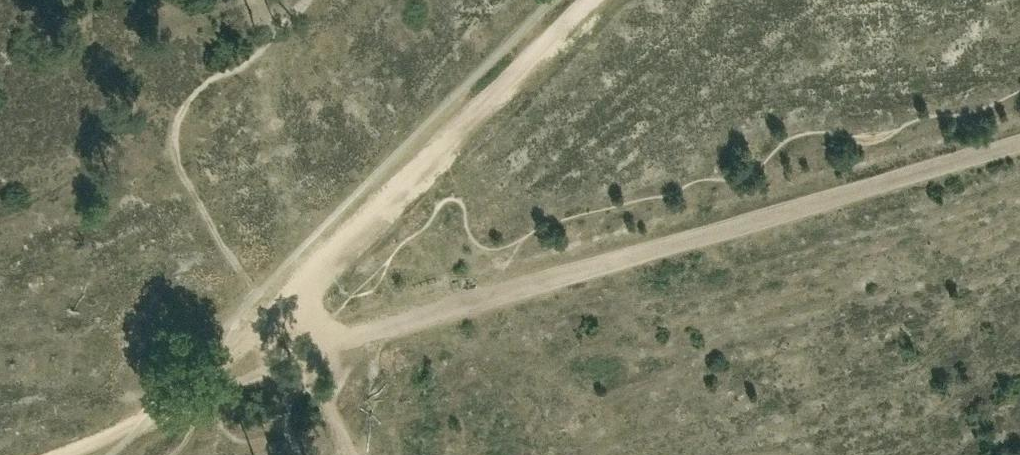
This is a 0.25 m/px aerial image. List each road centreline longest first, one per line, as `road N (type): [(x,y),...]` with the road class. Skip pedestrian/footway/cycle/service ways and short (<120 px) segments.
road 1 (track): [(1019,142),(753,225),(312,346)]
road 2 (track): [(589,0),(268,315),(198,395)]
road 3 (track): [(198,395),(63,454)]

